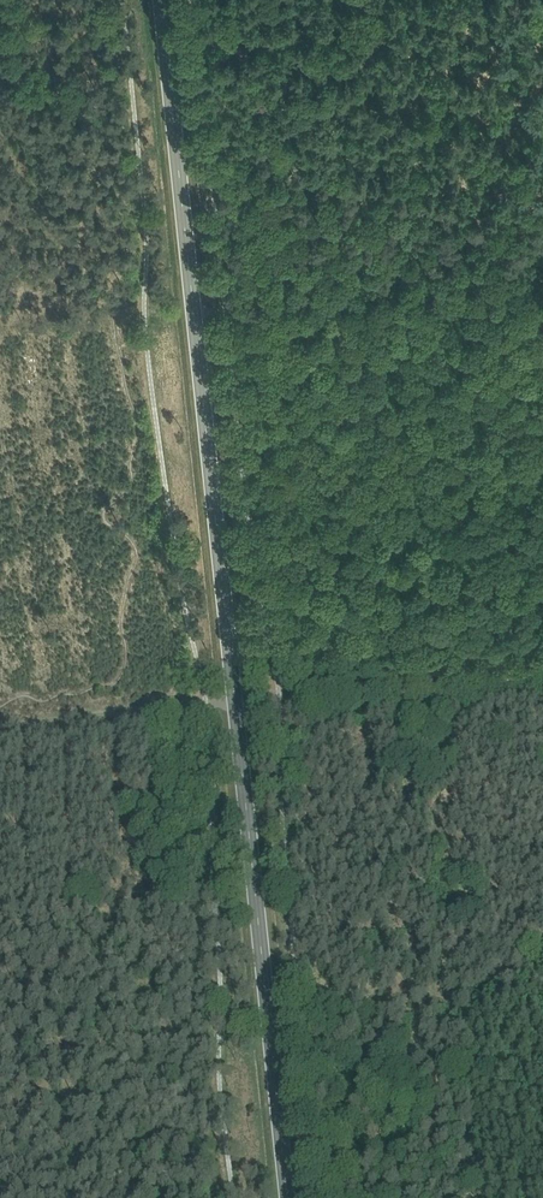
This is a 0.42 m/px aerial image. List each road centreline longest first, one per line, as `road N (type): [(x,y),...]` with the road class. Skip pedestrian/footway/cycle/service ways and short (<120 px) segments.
road 1 (primary): [(288,1197),(161,0)]
road 2 (track): [(542,669),(0,724)]

